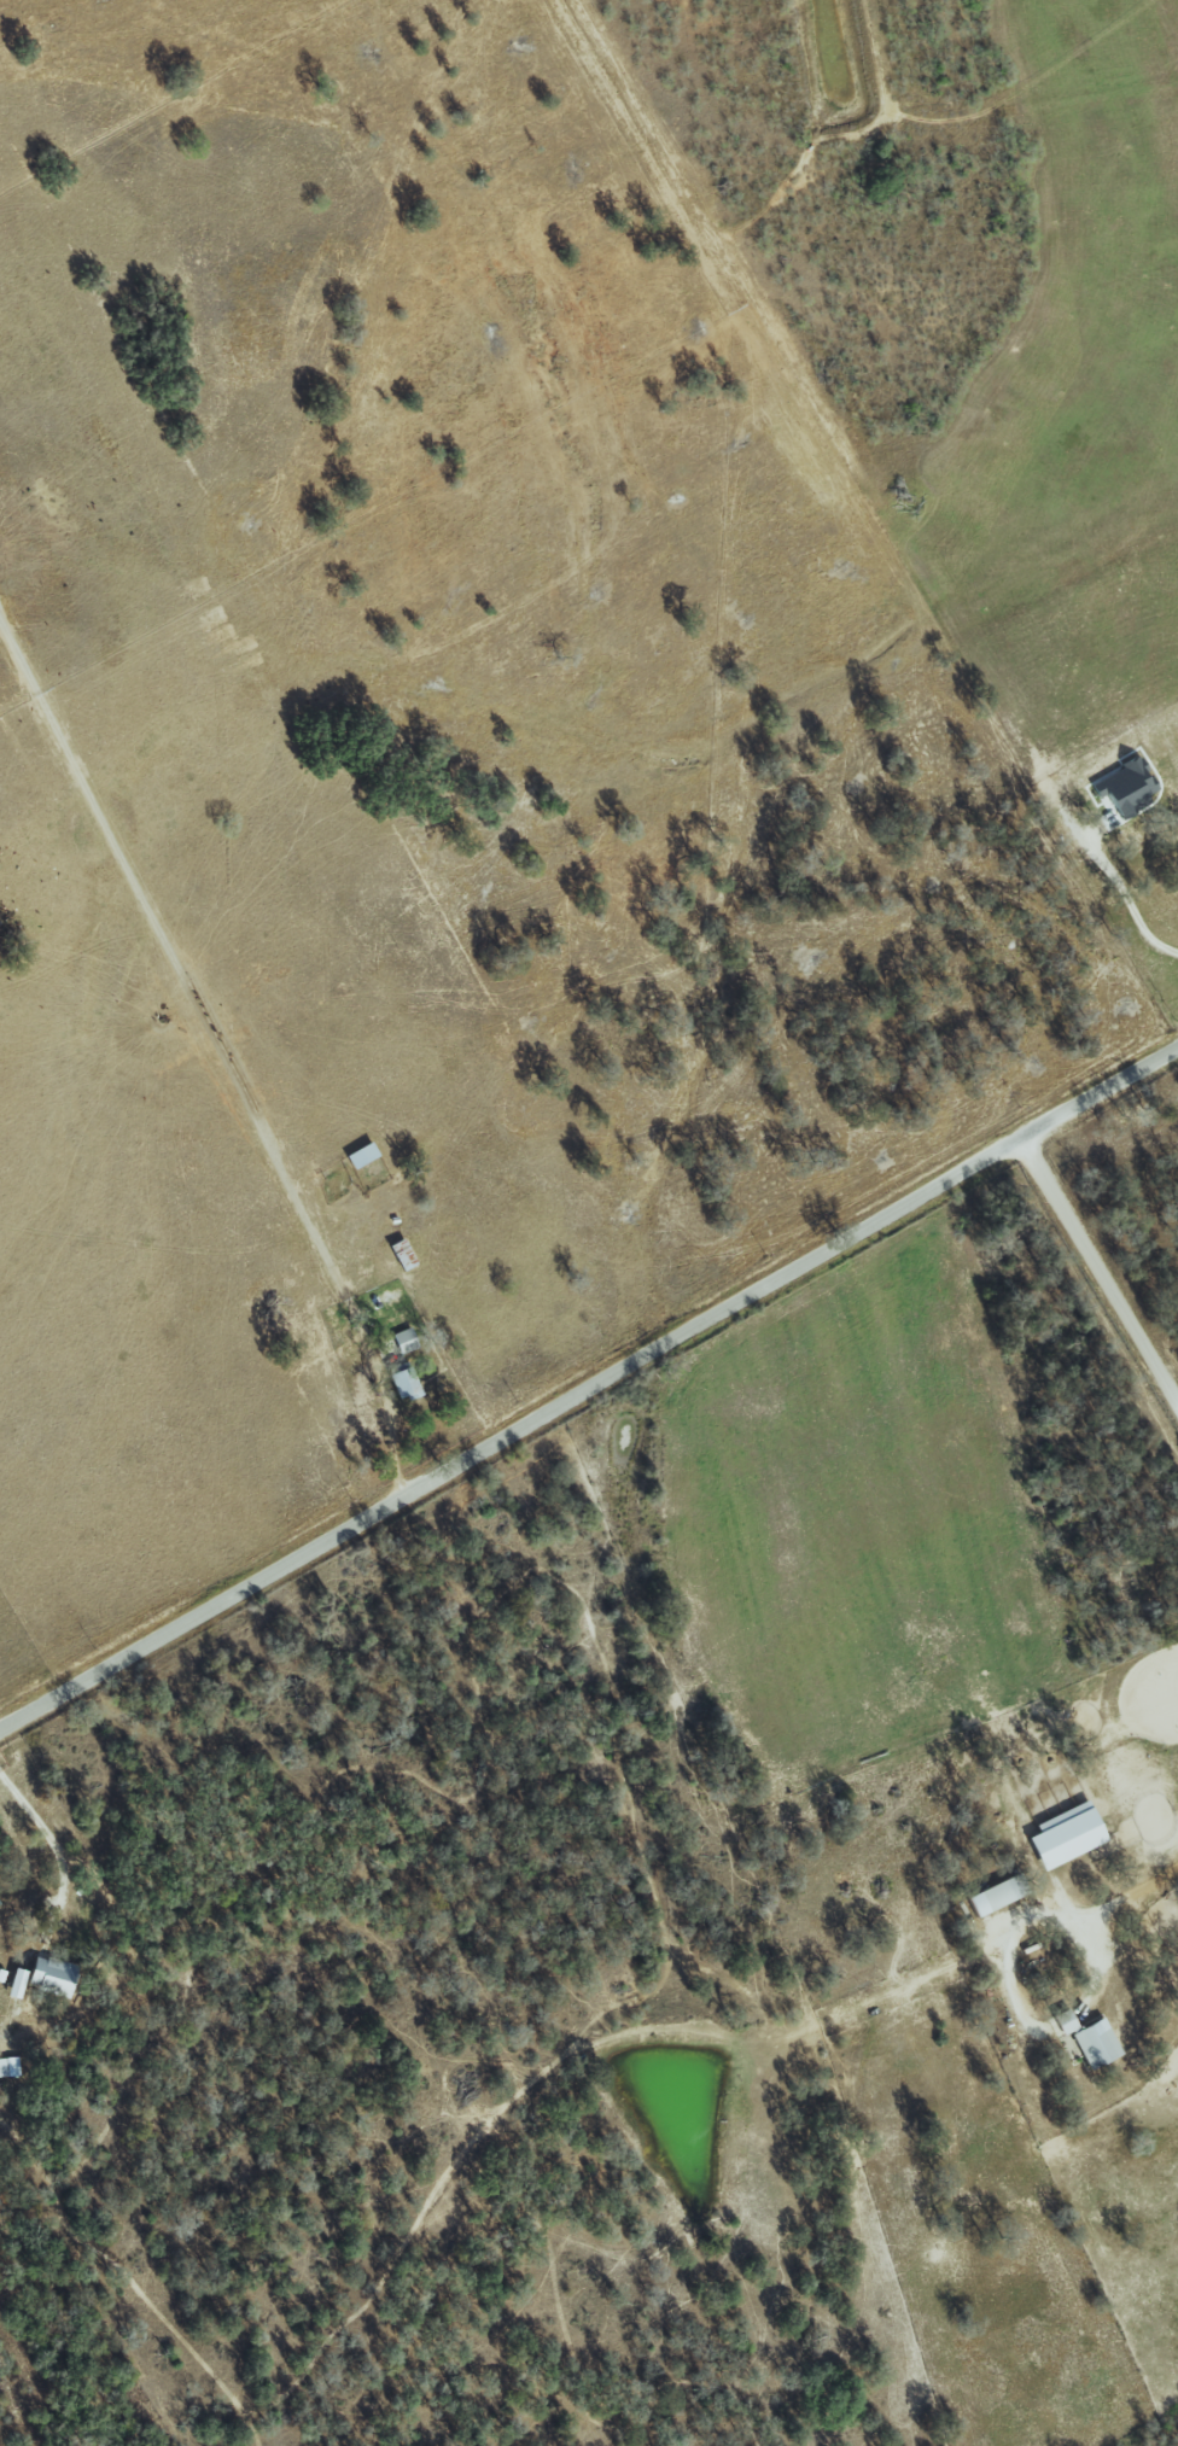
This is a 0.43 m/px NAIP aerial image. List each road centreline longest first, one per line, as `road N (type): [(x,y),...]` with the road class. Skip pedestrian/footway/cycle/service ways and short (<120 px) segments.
road 1 (residential): [(0,1725),(1177,1046)]
road 2 (residential): [(1177,1394),(1025,1133)]

